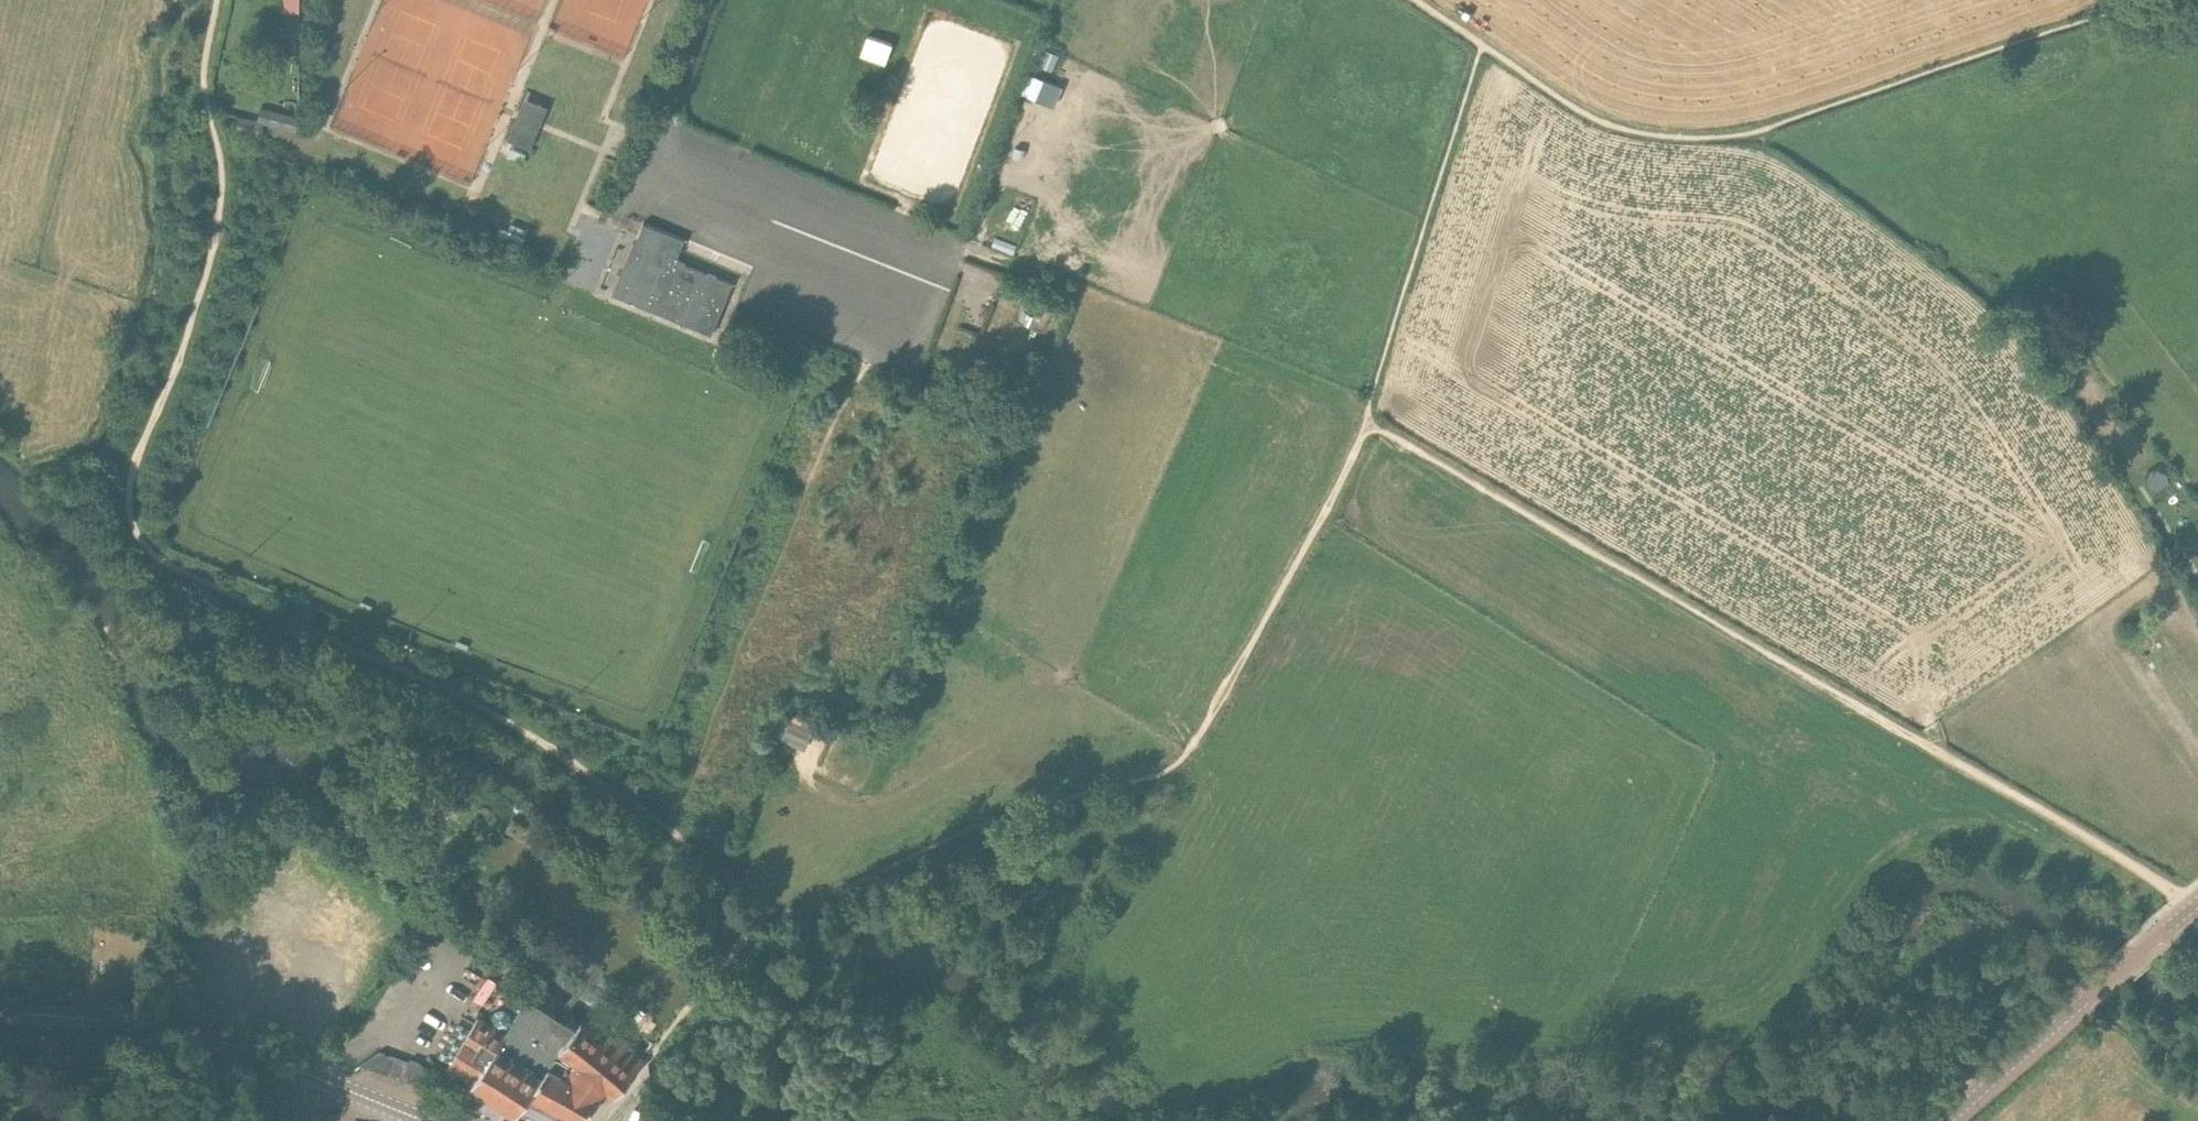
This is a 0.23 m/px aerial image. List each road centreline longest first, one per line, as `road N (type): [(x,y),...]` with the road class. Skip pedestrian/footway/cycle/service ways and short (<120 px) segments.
road 1 (unclassified): [(421,1120),(202,1036),(0,1013)]
road 2 (tertiary): [(1946,1120),(2197,903)]
road 3 (residential): [(708,0),(659,128)]
road 4 (track): [(128,1120),(101,1108),(0,1104)]

